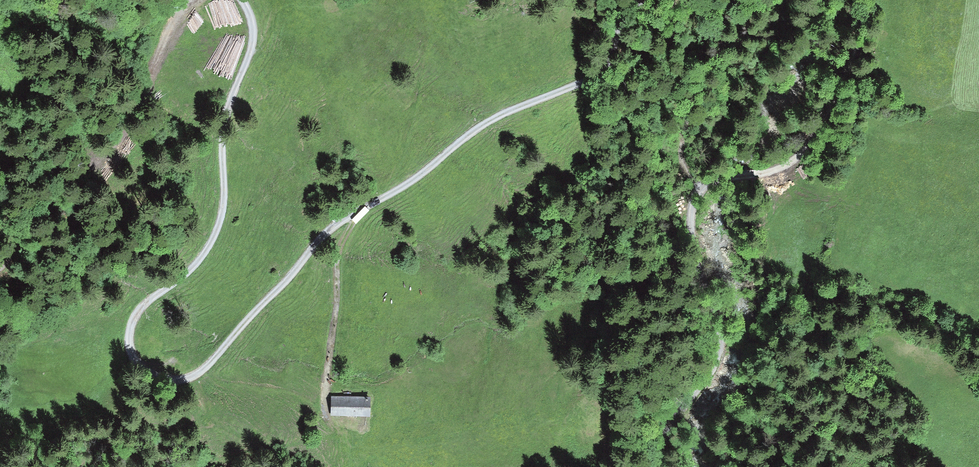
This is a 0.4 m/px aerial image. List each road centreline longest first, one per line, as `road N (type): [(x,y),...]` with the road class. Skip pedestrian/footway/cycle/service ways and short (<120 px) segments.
road 1 (track): [(254,33),(224,125),(219,231),(129,329),(135,362),(149,376),(173,382),(198,374),(339,223),(505,112),(598,75)]
road 2 (track): [(188,0),(117,142),(44,199),(0,269)]
road 3 (track): [(357,213),(338,257),(326,418)]
road 4 (track): [(693,187),(684,166),(686,122),(717,79),(724,54),(714,13),(724,0)]

